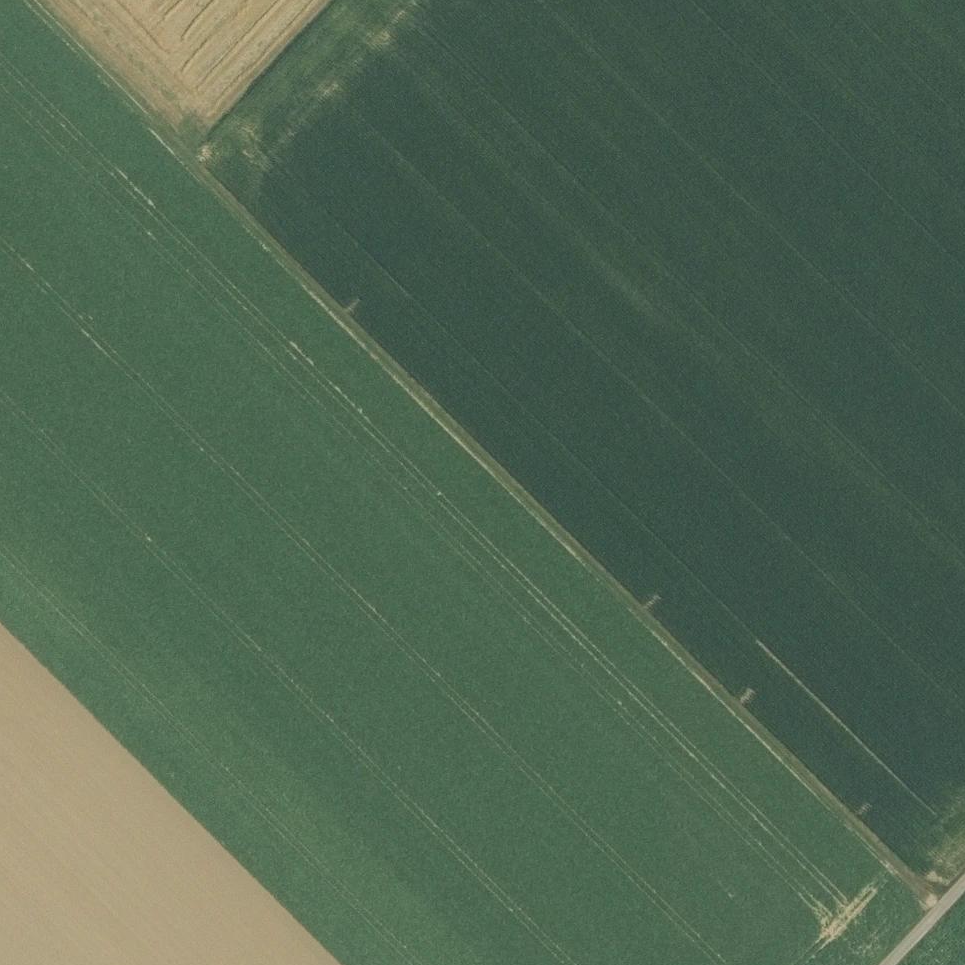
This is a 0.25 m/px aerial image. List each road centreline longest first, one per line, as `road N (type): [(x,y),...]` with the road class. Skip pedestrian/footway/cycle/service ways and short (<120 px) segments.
road 1 (track): [(940,912),(35,0)]

